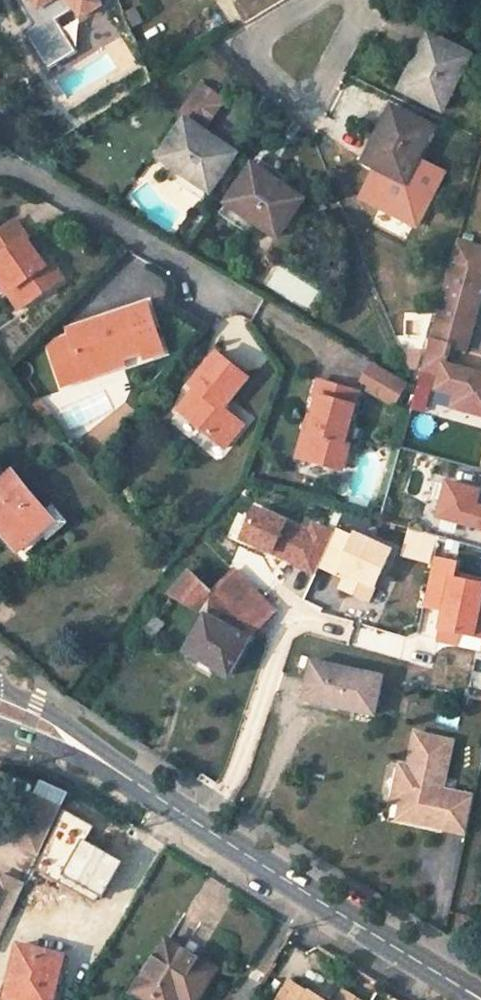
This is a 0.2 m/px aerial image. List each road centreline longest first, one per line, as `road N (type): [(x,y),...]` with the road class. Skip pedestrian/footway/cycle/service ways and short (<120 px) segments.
road 1 (tertiary): [(480,999),(0,703)]
road 2 (residential): [(248,304),(0,167)]
road 3 (residential): [(314,0),(258,41),(255,62),(288,101),(320,92),(356,6)]

